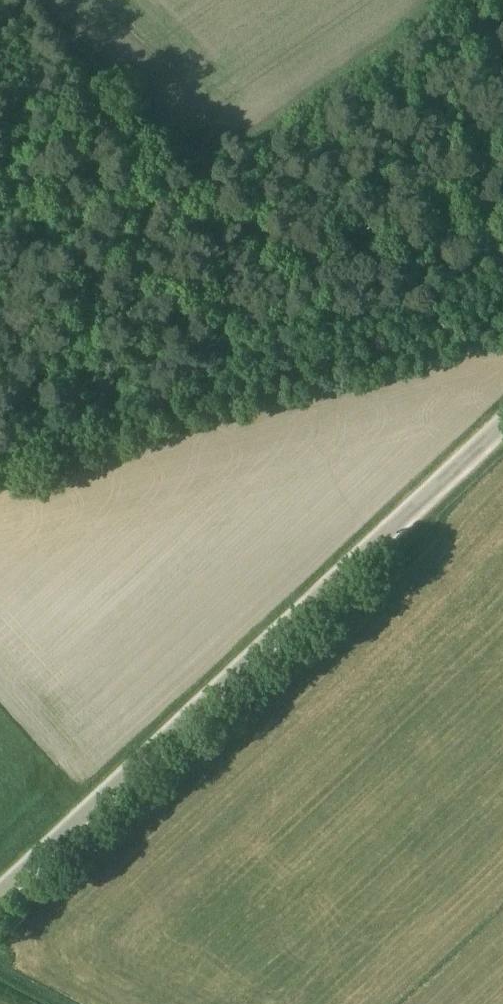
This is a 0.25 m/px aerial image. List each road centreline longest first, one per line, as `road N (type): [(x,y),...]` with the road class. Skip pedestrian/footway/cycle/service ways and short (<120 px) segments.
road 1 (unclassified): [(0,886),(502,406)]

